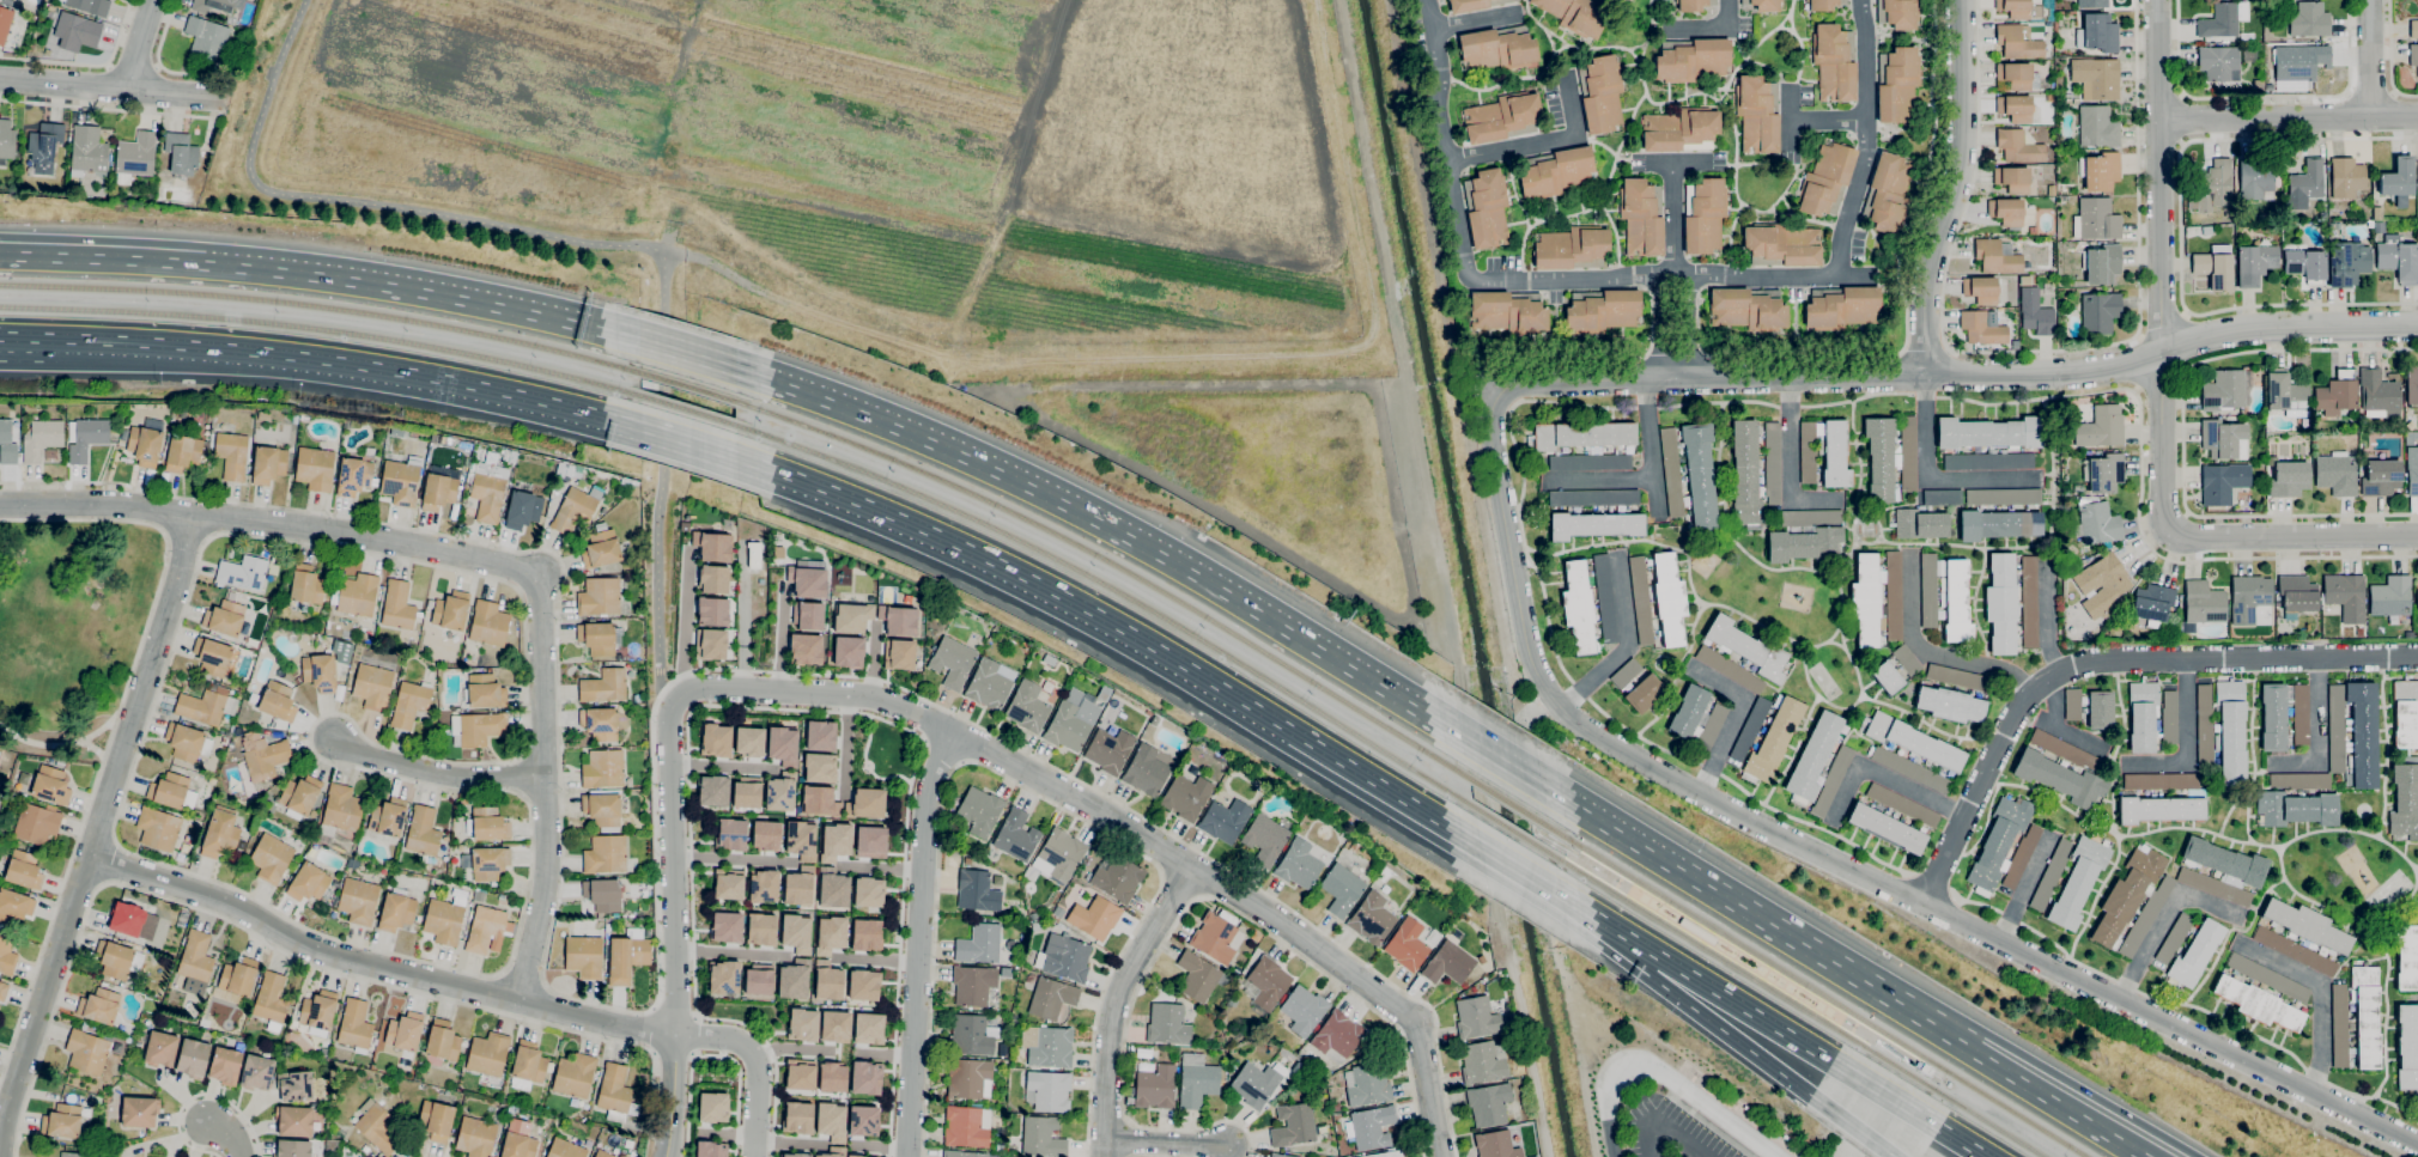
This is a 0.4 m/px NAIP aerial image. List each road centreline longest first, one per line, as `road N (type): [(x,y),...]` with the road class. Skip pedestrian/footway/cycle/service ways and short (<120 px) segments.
road 1 (residential): [(2417,1144),(1702,793),(1559,707),(1532,665),(1521,623),(1490,416),(1499,397)]
road 2 (residential): [(0,504),(241,518),(430,548),(523,572),(540,605),(547,889),(520,1000)]
road 3 (motorway): [(1462,741),(1064,505),(904,432),(735,371)]
road 4 (residential): [(2417,325),(2262,328),(2084,373),(1651,380)]
road 5 (residential): [(955,733),(1196,866),(1416,1022),(1439,1156)]
road 6 (residential): [(1921,905),(2010,717),(2060,671),(2116,659),(2417,659)]
road 7 (motorway): [(735,456),(1027,578),(1293,731)]
road 8 (residential): [(674,1033),(324,951),(214,895),(91,855)]
road 9 (residential): [(2158,0),(2165,540)]
road 10 (motorway): [(2197,1156),(1808,928),(1745,915)]
road 11 (motorway): [(2142,1156),(1745,915)]
road 12 (motorway): [(638,342),(468,300),(203,264)]
road 13 (residential): [(955,733),(924,814),(907,1156)]
road 14 (residential): [(1924,376),(1934,254),(1963,152),(1964,0)]
road 15 (motorway): [(285,354),(484,388),(639,427)]
road 16 (residential): [(193,513),(91,855)]
road 17 (residential): [(674,1033),(669,723),(678,700)]
road 18 (residential): [(91,855),(2,1120),(1,1156)]
road 19 (residential): [(1196,866),(1128,975),(1106,1035),(1100,1156)]
road 20 (residential): [(678,700),(704,686),(875,698),(955,733)]
road 21 (motorway): [(0,336),(285,354)]
road 22 (motorway): [(0,361),(285,354)]
road 23 (residential): [(2417,116),(2161,121)]
road 24 (motorway): [(1626,934),(1841,1067)]
road 25 (residential): [(2417,537),(2165,540)]
road 26 (tertiary): [(0,78),(220,97)]
road 27 (motorway): [(1293,731),(1480,846)]
road 28 (residential): [(545,777),(442,774),(336,739)]
road 29 (motorway): [(1650,976),(1819,1103)]
road 30 (motorway): [(203,264),(0,255)]
road 31 (residential): [(674,1033),(727,1036),(755,1056),(754,1156)]
road 32 (motorway): [(1677,873),(1542,790)]
road 33 (residential): [(1651,380),(1517,388),(1499,397)]
road 34 (residential): [(1101,1139),(1229,1146)]
road 35 (tertiary): [(674,1033),(666,1156)]

